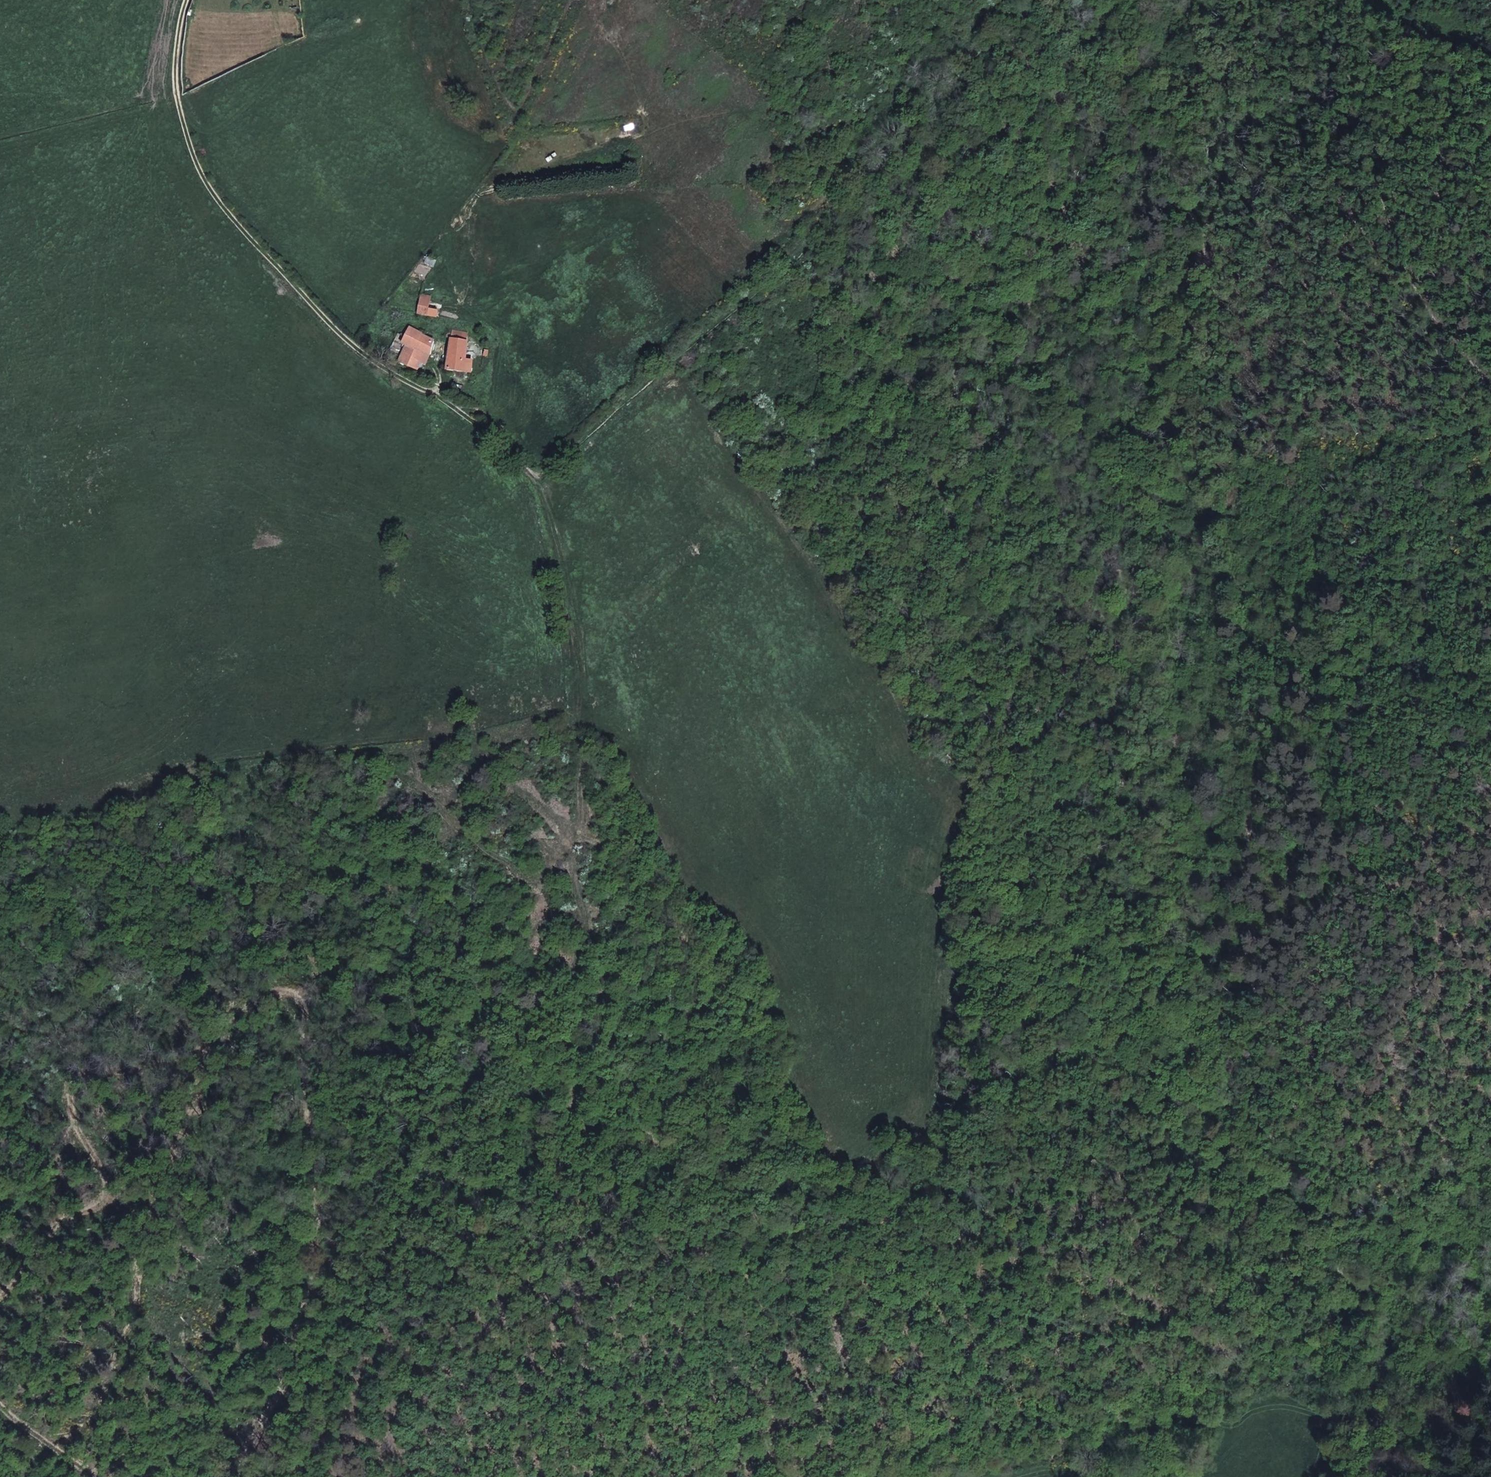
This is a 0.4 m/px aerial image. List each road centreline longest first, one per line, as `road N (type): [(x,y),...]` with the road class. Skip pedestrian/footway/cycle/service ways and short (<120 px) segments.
road 1 (track): [(1295,0),(1365,106),(1378,194),(1421,297),(1490,389)]
road 2 (track): [(1366,1476),(1422,1423),(1454,1367),(1490,1330)]

